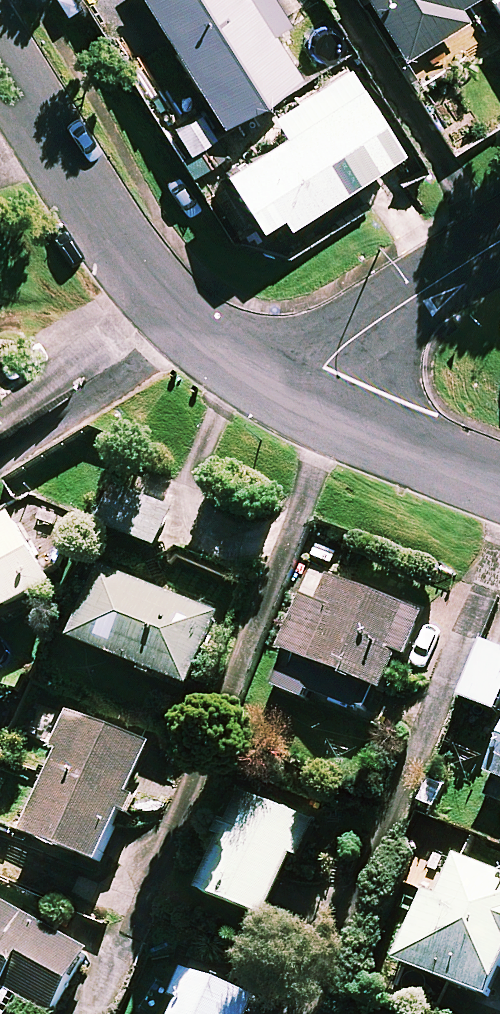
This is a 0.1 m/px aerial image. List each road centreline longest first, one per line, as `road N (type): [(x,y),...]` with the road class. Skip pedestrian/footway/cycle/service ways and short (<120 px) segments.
road 1 (residential): [(296,405),(196,341),(132,272),(0,59)]
road 2 (residential): [(499,250),(317,366),(296,405)]
road 3 (residential): [(499,484),(296,405)]

